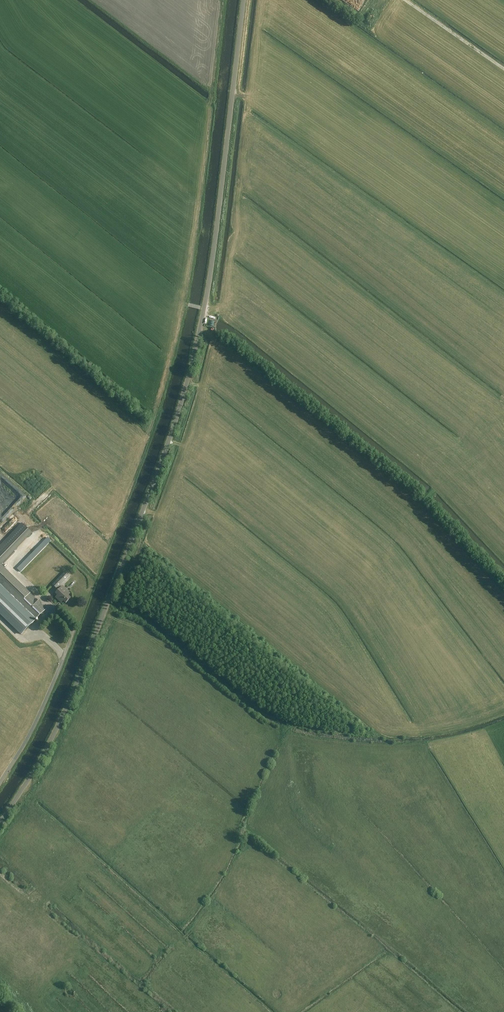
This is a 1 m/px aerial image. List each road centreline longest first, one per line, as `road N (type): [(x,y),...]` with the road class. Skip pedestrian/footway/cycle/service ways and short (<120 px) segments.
road 1 (unclassified): [(0,822),(69,701),(181,402),(212,265),(244,0)]

